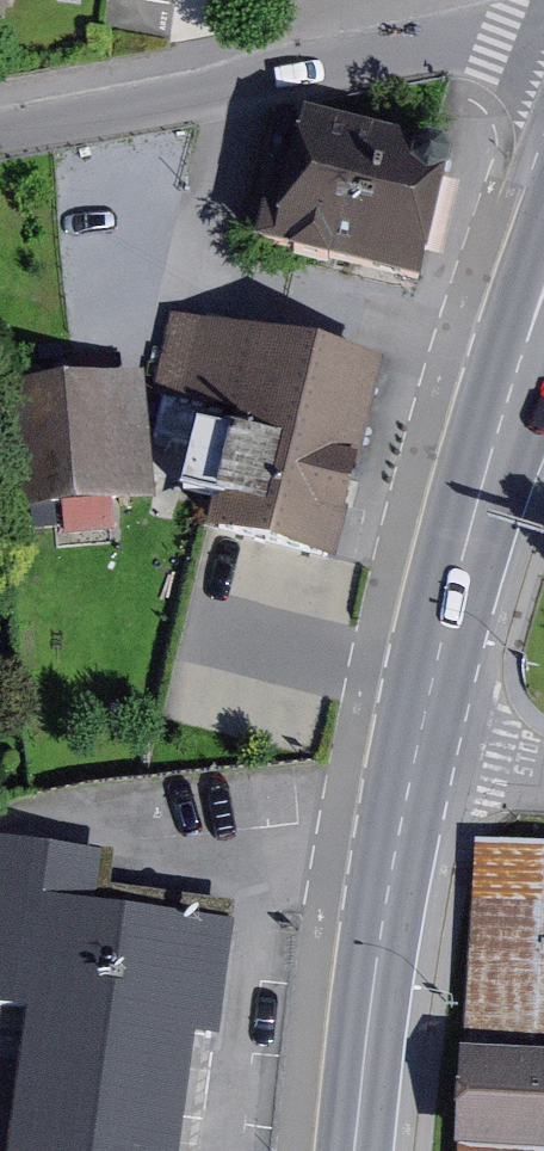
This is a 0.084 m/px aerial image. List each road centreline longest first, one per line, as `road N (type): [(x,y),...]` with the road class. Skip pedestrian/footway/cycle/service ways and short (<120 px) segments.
road 1 (residential): [(0,132),(509,36),(543,40)]
road 2 (primary): [(543,324),(473,557),(429,745)]
road 3 (primary): [(429,745),(364,1150)]

